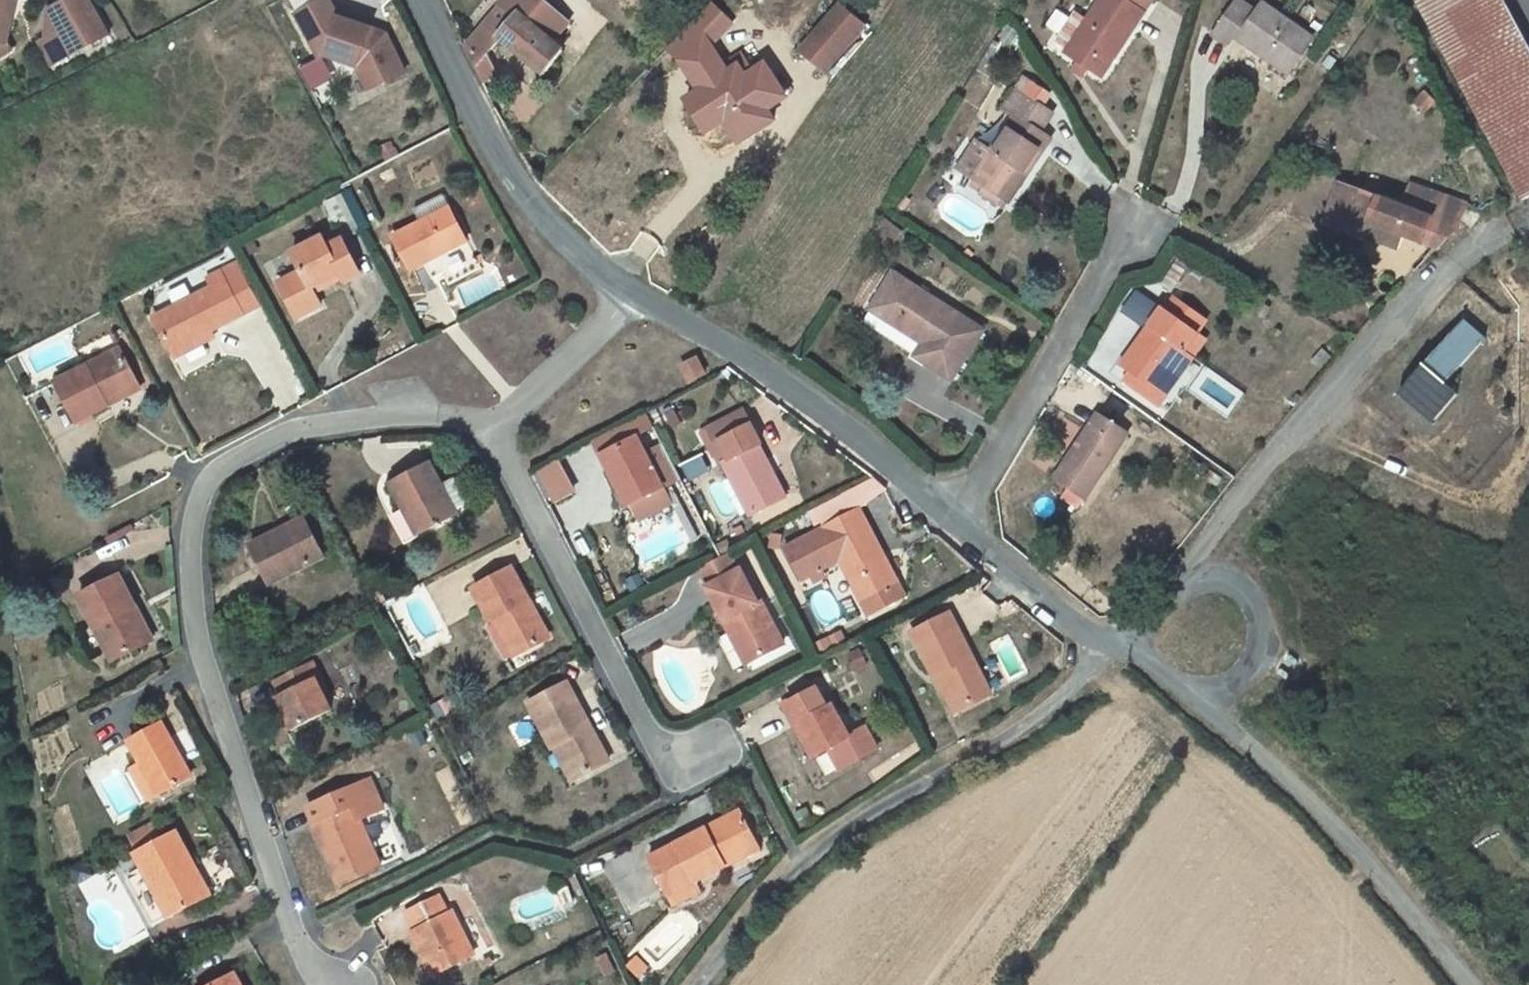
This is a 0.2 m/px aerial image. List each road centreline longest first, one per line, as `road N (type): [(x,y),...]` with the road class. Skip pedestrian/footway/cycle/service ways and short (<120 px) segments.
road 1 (residential): [(499,424),(429,413),(305,426),(225,463),(197,503),(190,555),(211,682),(298,937),(326,984)]
road 2 (unclassified): [(1119,642),(1041,716),(849,829),(799,870),(704,984)]
road 3 (unclassified): [(1190,562),(1493,238),(1528,221)]
road 4 (residential): [(499,424),(528,495),(675,771),(705,759)]
road 5 (residential): [(957,525),(770,374),(634,299)]
road 6 (residential): [(634,299),(557,232),(514,177),(419,0)]
road 7 (unclassified): [(1462,984),(1310,806),(1214,723)]
road 8 (residential): [(957,525),(1135,215)]
road 9 (unclassified): [(1214,723),(1262,664),(1253,602),(1190,562)]
road 10 (residential): [(1119,642),(957,525)]
road 11 (residential): [(634,299),(499,424)]
road 12 (unclassified): [(1214,723),(1119,642)]

